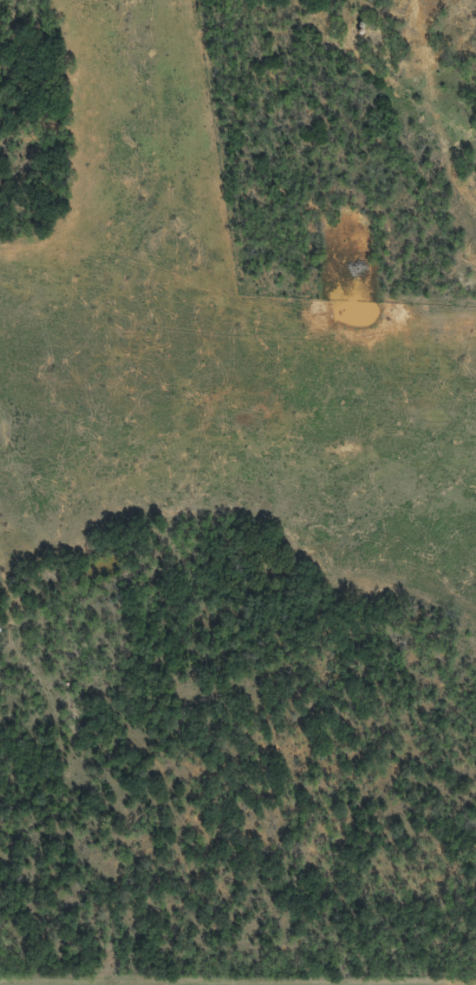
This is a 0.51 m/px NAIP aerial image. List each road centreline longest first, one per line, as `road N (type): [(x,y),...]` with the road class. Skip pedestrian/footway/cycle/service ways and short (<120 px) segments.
road 1 (residential): [(0,981),(475,976)]

